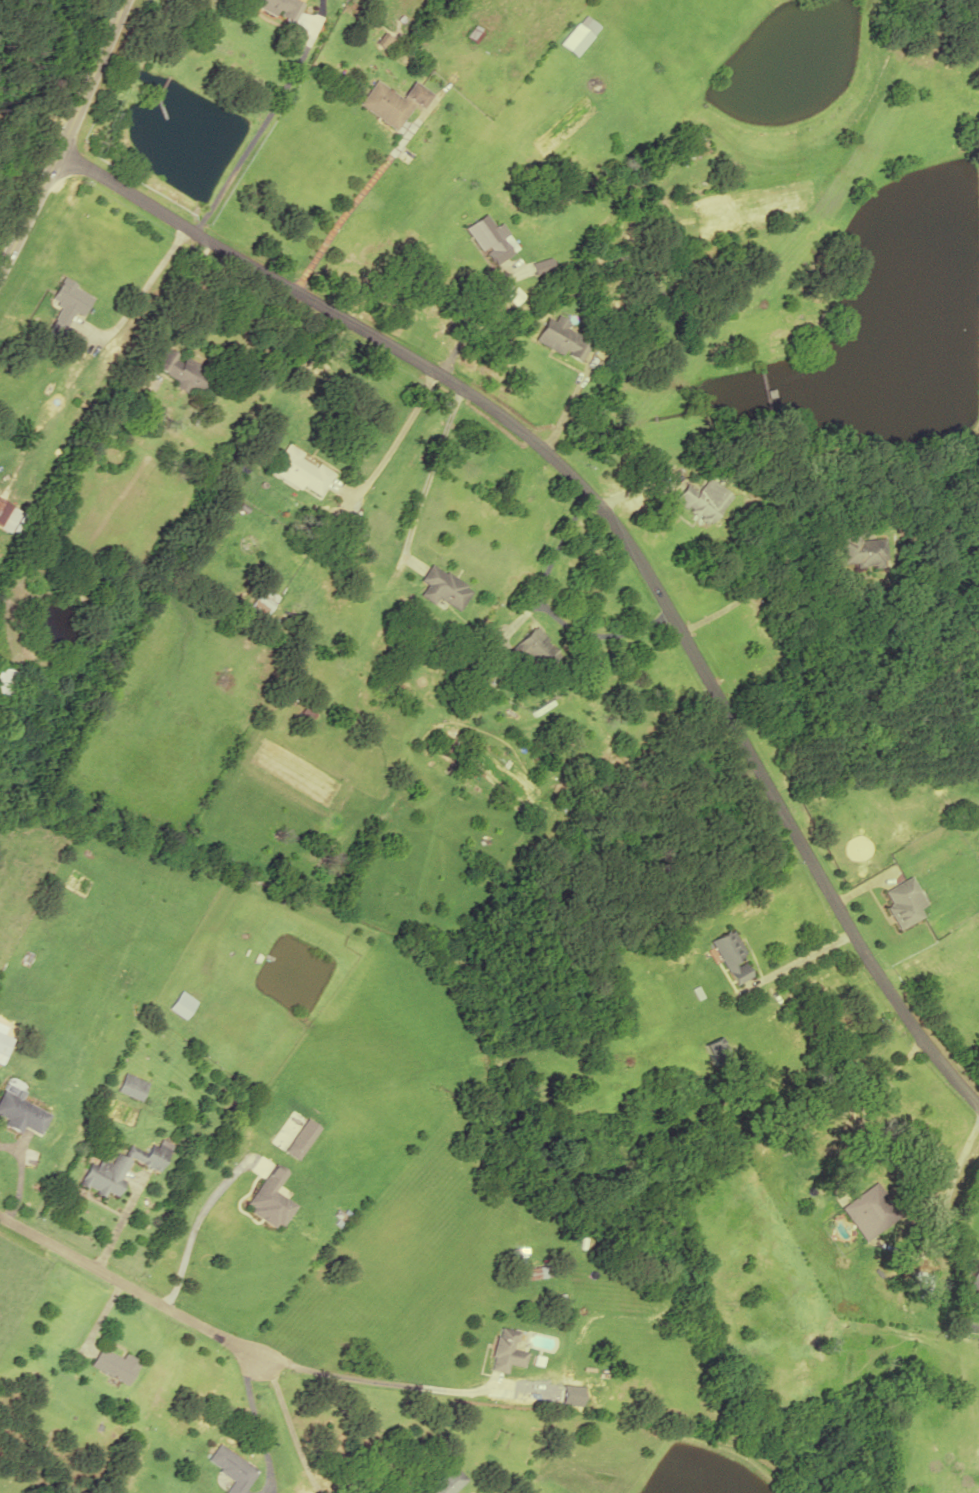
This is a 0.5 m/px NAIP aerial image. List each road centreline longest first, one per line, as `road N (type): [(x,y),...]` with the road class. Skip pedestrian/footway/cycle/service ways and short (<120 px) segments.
road 1 (residential): [(978,1109),(893,1003),(637,556),(577,483),(513,426),(431,371),(57,154)]
road 2 (tertiary): [(0,271),(122,0)]
road 3 (residential): [(254,1359),(0,1220)]

